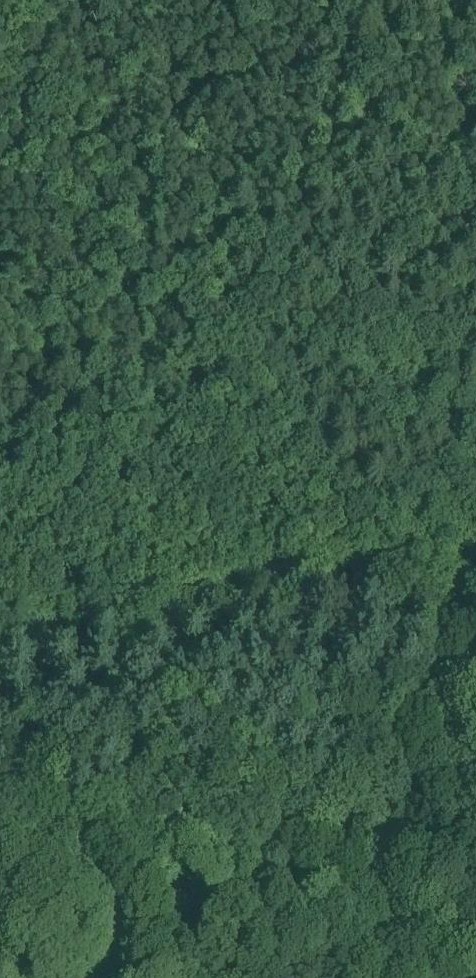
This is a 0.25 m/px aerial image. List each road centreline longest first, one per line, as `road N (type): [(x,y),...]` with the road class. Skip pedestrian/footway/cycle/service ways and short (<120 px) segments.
road 1 (track): [(0,631),(114,626),(475,581)]

